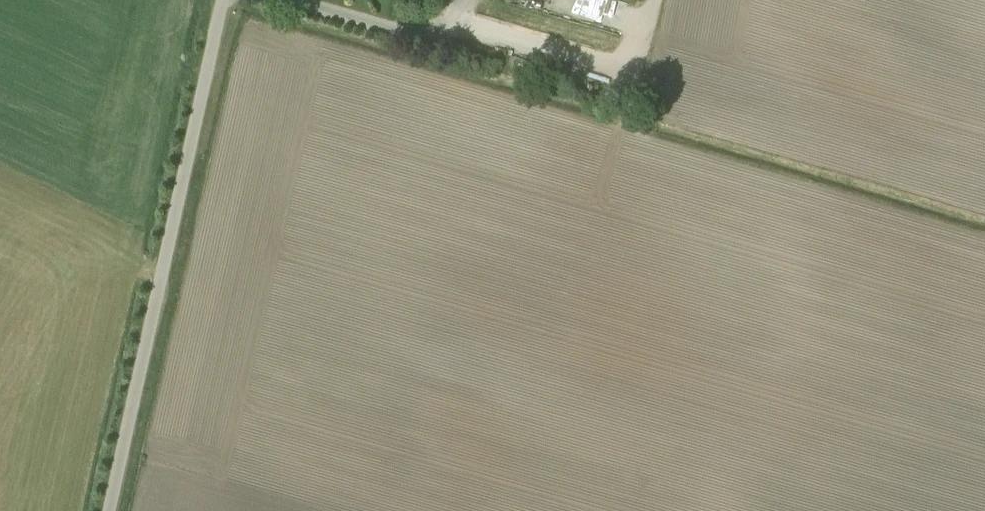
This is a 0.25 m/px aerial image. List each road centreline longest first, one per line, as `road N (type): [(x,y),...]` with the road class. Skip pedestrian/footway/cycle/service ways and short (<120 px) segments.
road 1 (unclassified): [(105,510),(222,0)]

